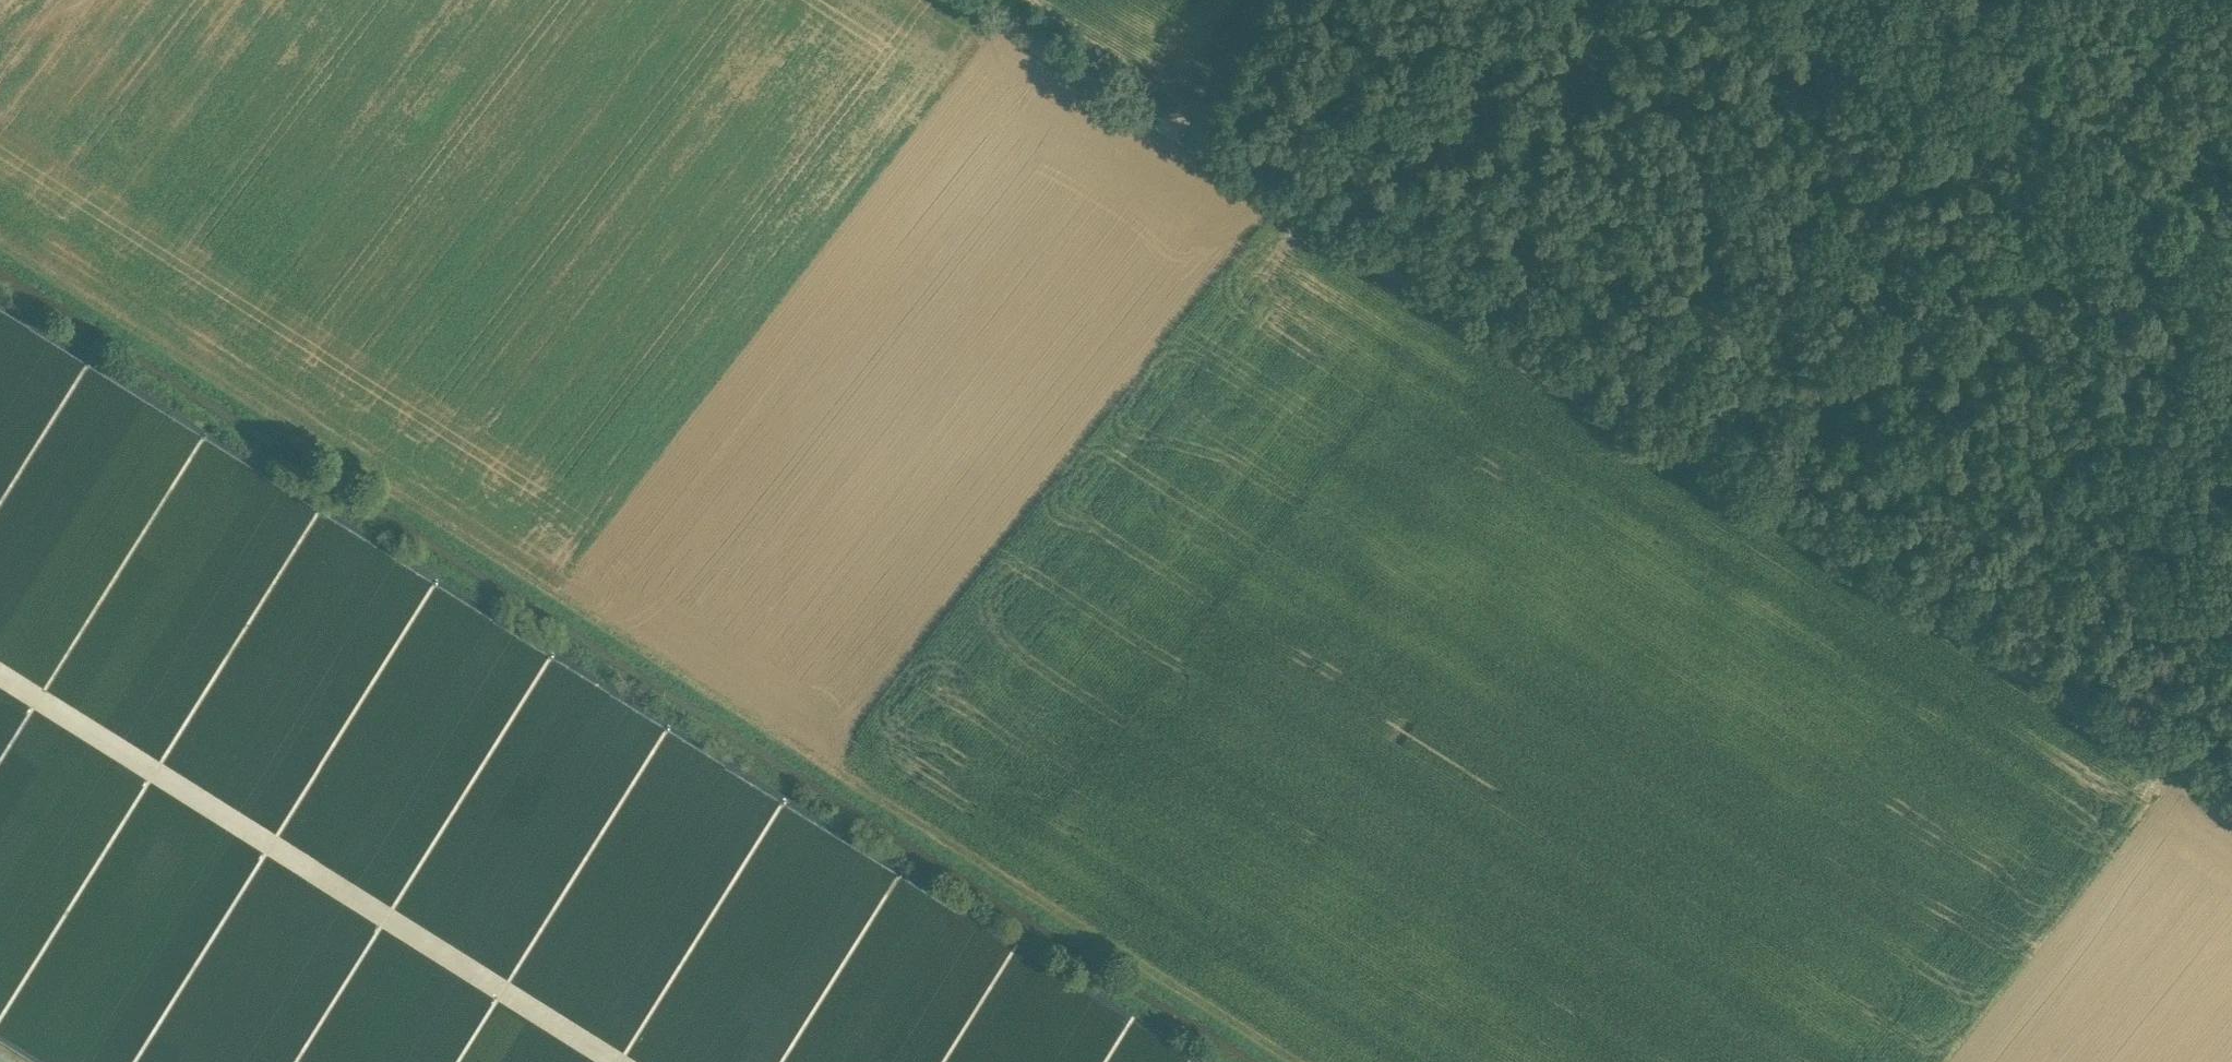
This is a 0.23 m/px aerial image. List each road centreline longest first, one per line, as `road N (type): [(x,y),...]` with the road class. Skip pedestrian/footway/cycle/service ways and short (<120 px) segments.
road 1 (track): [(0,245),(1295,1061)]
road 2 (track): [(1191,130),(2231,793)]
road 3 (track): [(992,0),(1191,130)]
road 4 (track): [(1191,130),(1290,0)]

